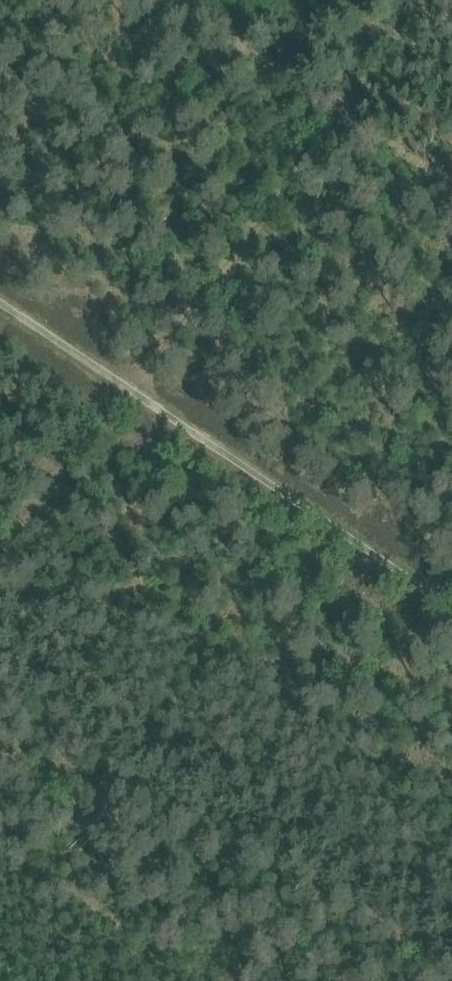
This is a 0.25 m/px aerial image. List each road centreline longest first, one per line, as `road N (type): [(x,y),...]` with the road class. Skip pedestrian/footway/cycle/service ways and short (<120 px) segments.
road 1 (track): [(0,569),(442,0)]
road 2 (track): [(0,303),(451,607)]

